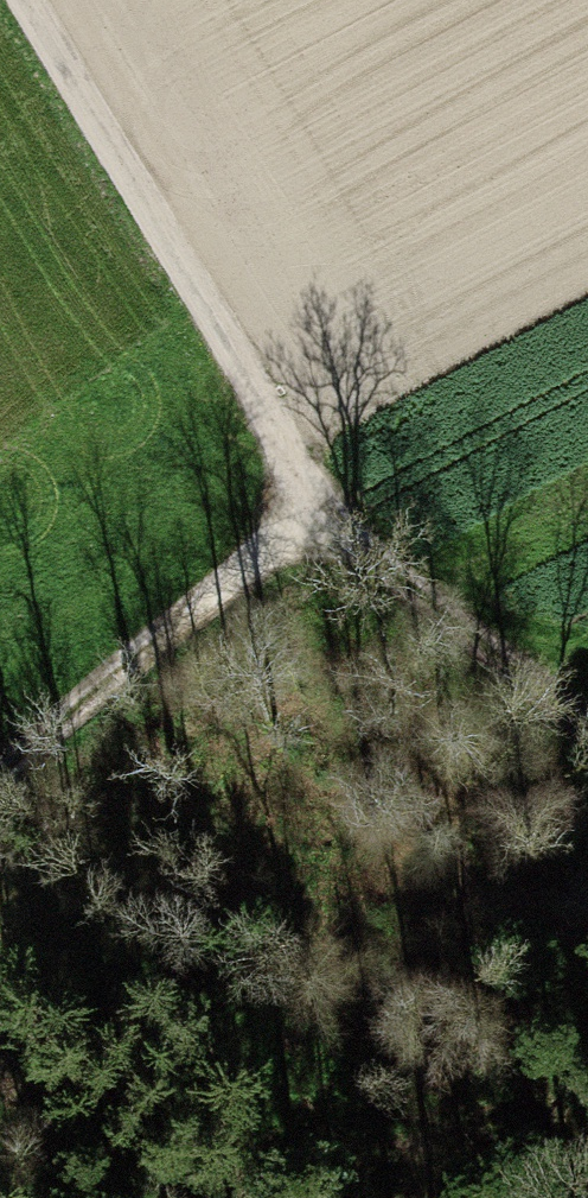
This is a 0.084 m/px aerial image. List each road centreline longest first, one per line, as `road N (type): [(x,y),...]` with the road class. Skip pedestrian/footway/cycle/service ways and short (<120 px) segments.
road 1 (track): [(313,505),(22,0)]
road 2 (track): [(0,782),(313,505)]
road 3 (track): [(587,739),(313,505)]

